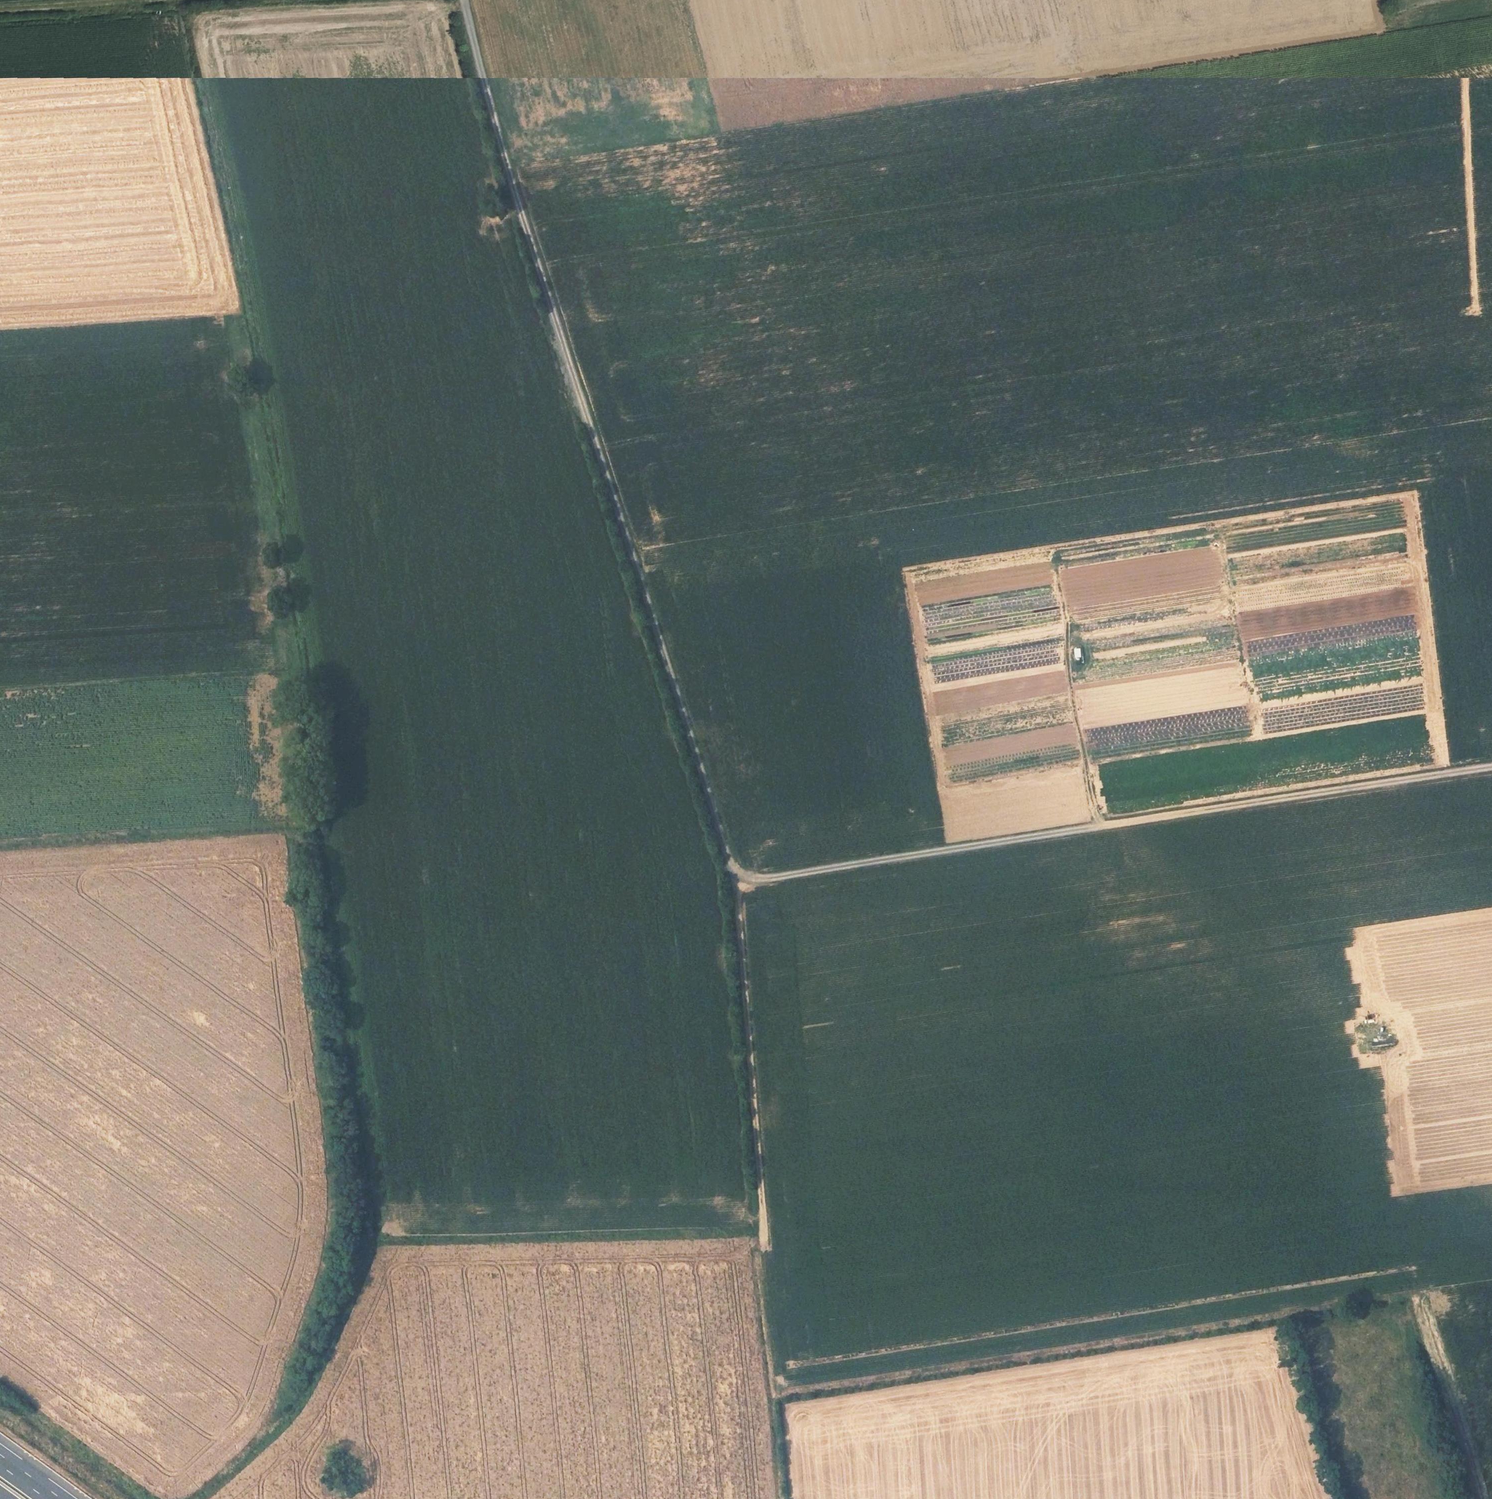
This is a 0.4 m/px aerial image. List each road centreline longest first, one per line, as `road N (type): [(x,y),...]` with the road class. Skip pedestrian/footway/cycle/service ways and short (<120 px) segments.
road 1 (track): [(464,0),(736,885)]
road 2 (track): [(736,885),(1491,768)]
road 3 (track): [(736,885),(764,1238)]
road 4 (track): [(0,10),(144,0)]

